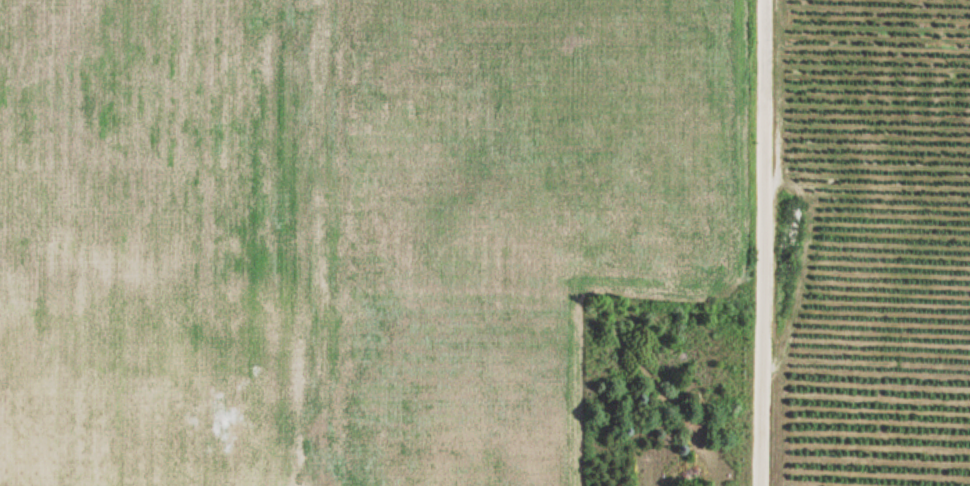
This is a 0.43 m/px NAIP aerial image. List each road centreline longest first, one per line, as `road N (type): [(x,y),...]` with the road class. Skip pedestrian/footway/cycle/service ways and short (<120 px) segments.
road 1 (residential): [(758,485),(759,0)]

